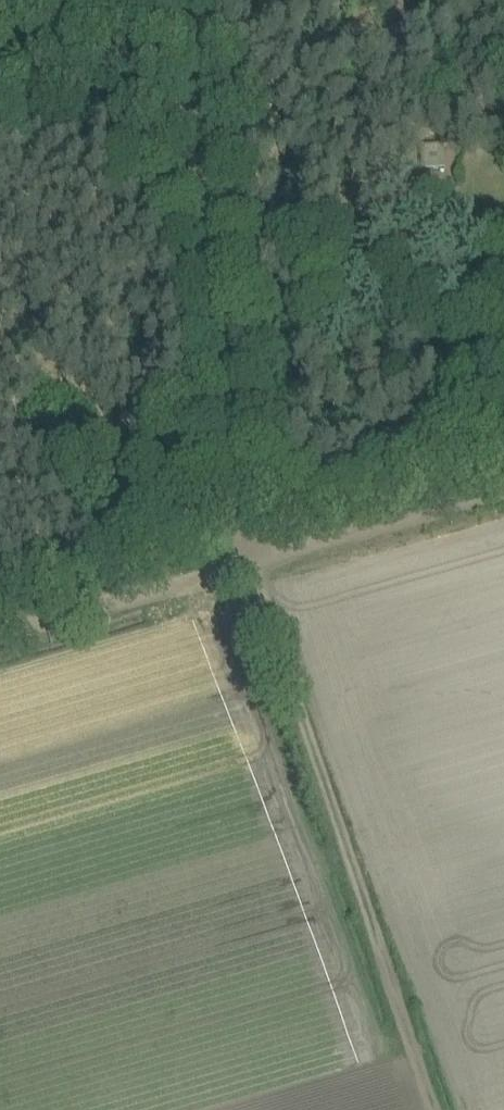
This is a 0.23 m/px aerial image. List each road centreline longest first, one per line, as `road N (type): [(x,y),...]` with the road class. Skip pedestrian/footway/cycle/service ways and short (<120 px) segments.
road 1 (track): [(444,1109),(245,563)]
road 2 (track): [(245,563),(191,0)]
road 3 (track): [(503,489),(245,563)]
road 4 (track): [(245,563),(0,633)]

